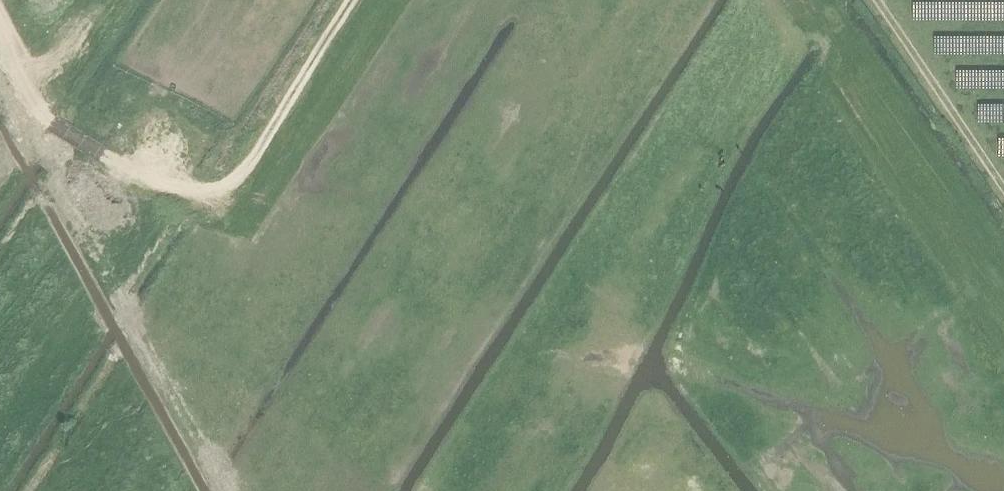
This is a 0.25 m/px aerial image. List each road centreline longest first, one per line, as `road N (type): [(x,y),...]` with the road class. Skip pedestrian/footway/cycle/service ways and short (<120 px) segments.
road 1 (track): [(353,0),(233,182),(216,193),(150,182),(44,116),(9,55)]
road 2 (track): [(1003,189),(877,0)]

